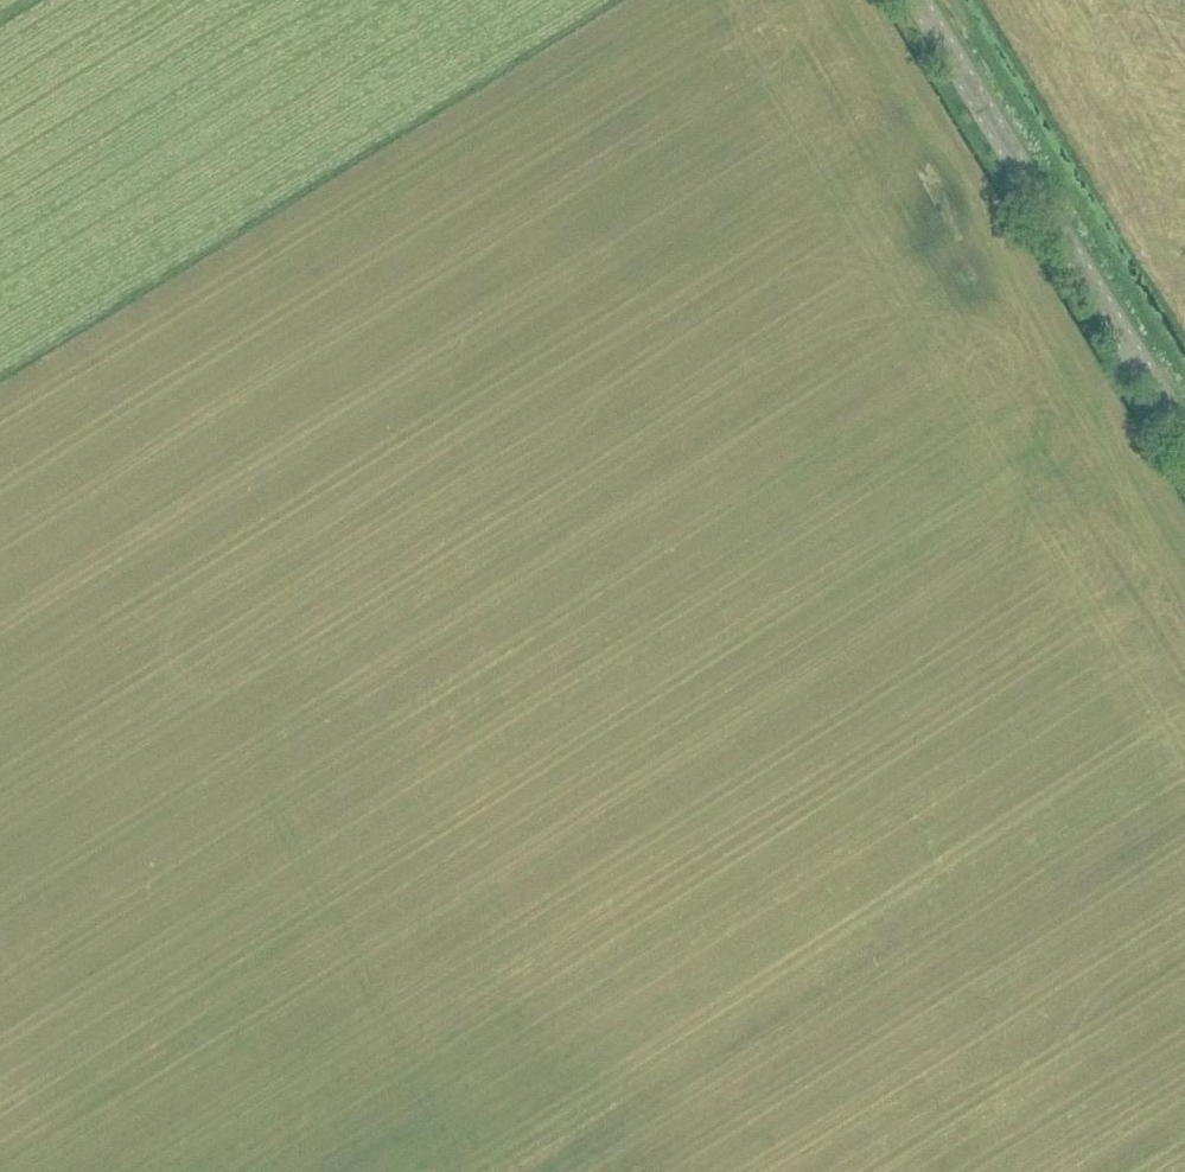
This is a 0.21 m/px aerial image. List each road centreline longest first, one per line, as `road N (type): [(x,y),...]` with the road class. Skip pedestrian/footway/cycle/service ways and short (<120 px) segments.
road 1 (tertiary): [(1184,442),(914,0)]

